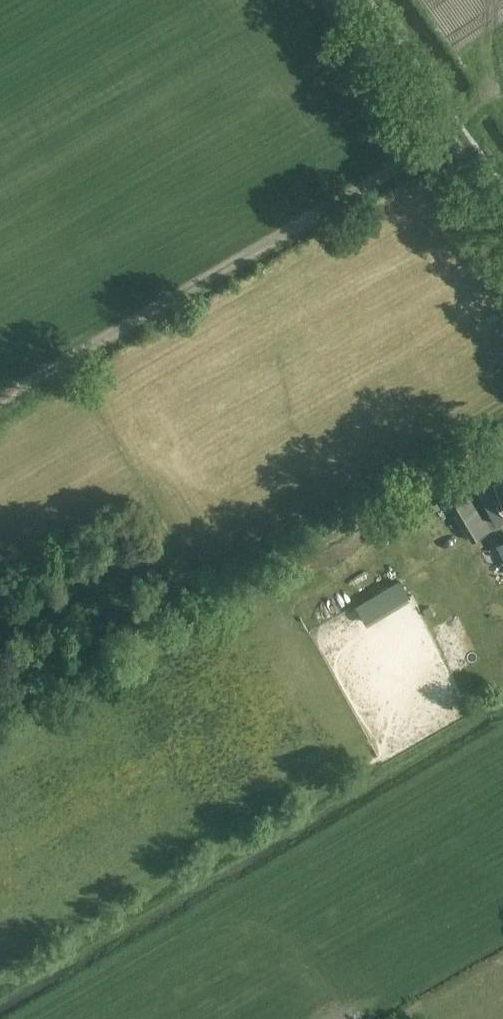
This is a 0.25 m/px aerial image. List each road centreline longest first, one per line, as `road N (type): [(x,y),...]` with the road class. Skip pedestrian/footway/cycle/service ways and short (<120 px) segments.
road 1 (track): [(0,733),(502,437)]
road 2 (track): [(0,691),(502,395)]
road 3 (tertiary): [(502,220),(342,0)]

